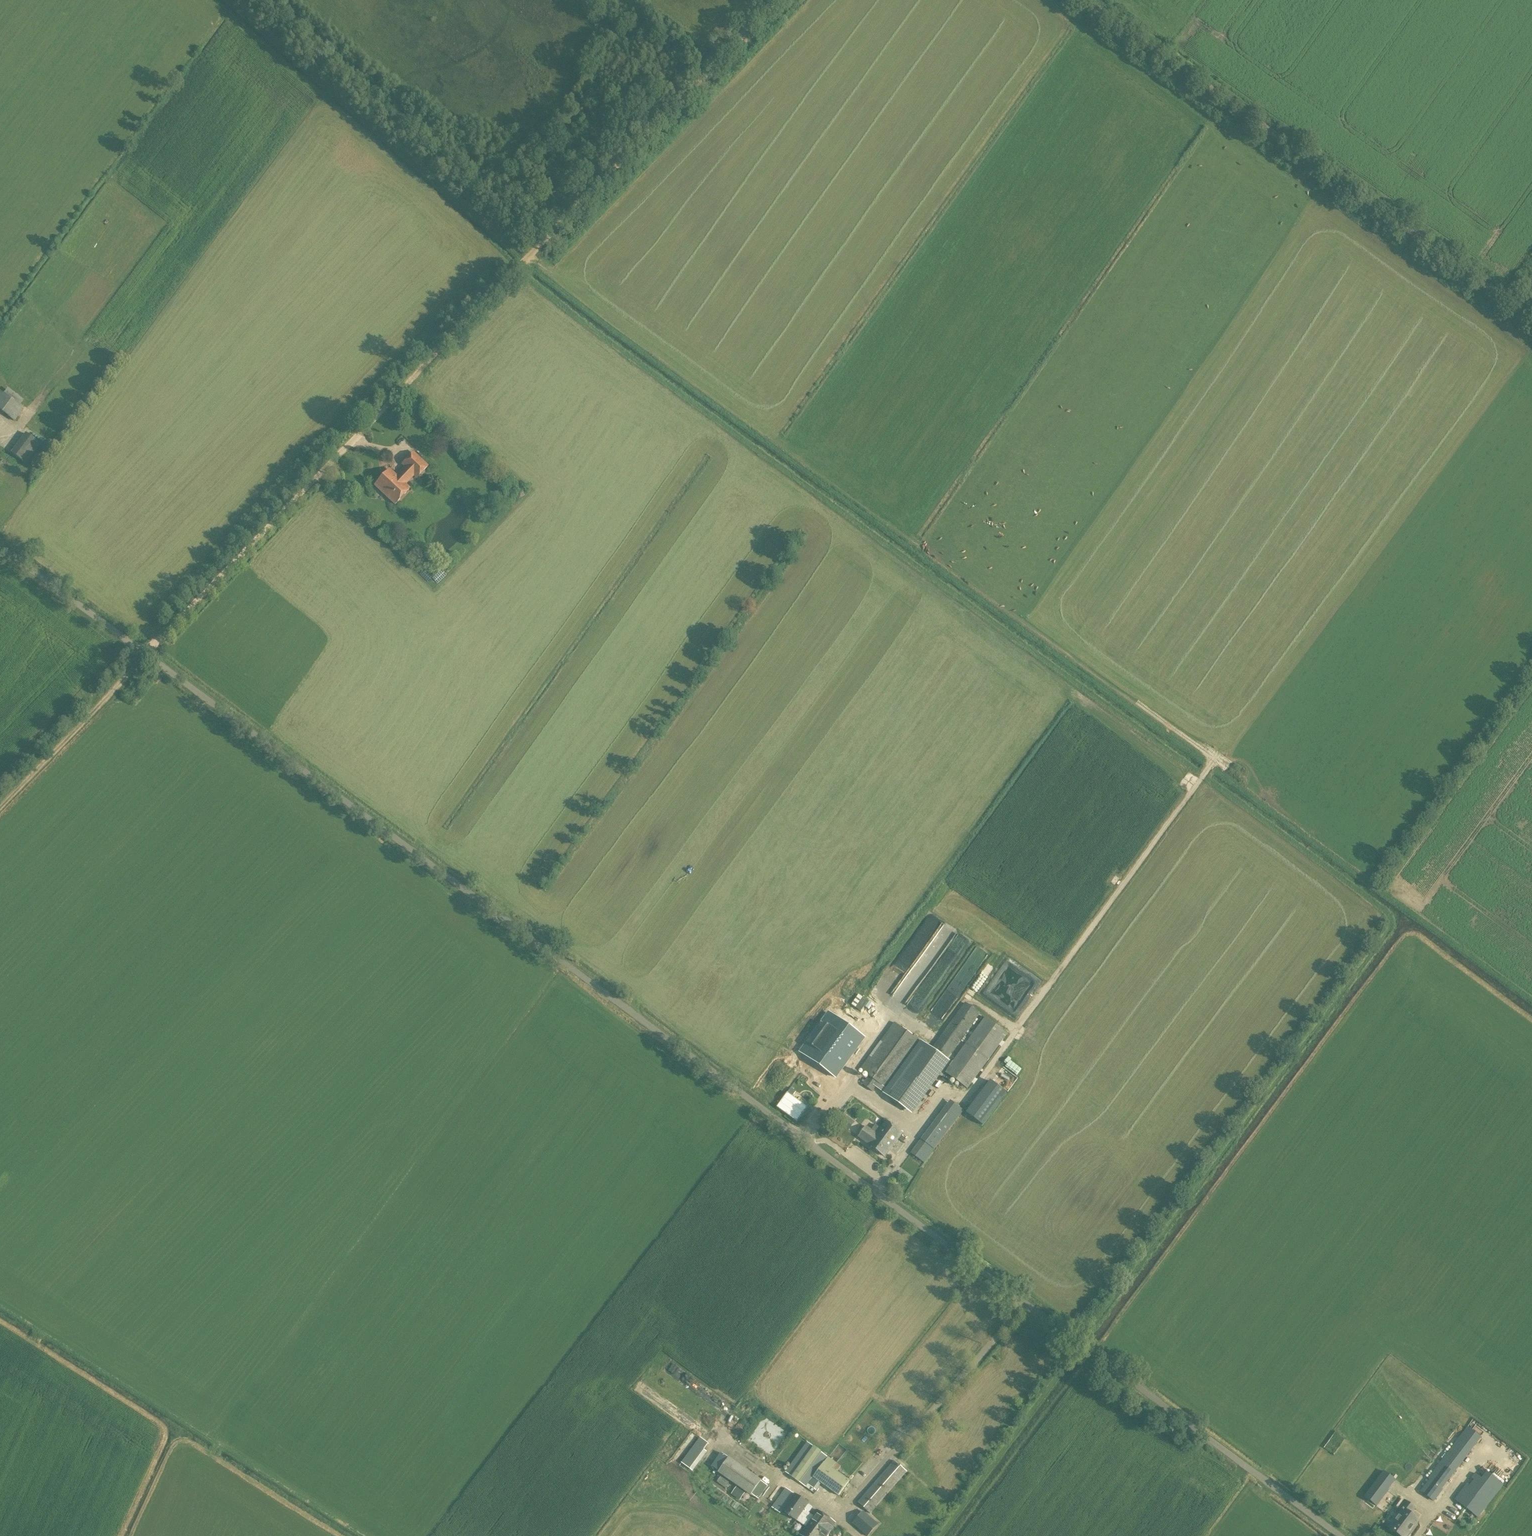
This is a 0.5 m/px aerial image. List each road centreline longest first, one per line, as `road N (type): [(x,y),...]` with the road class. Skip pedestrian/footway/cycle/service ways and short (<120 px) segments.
road 1 (unclassified): [(1339,1535),(0,552)]
road 2 (track): [(0,808),(778,0)]
road 3 (track): [(1531,320),(1082,0)]

